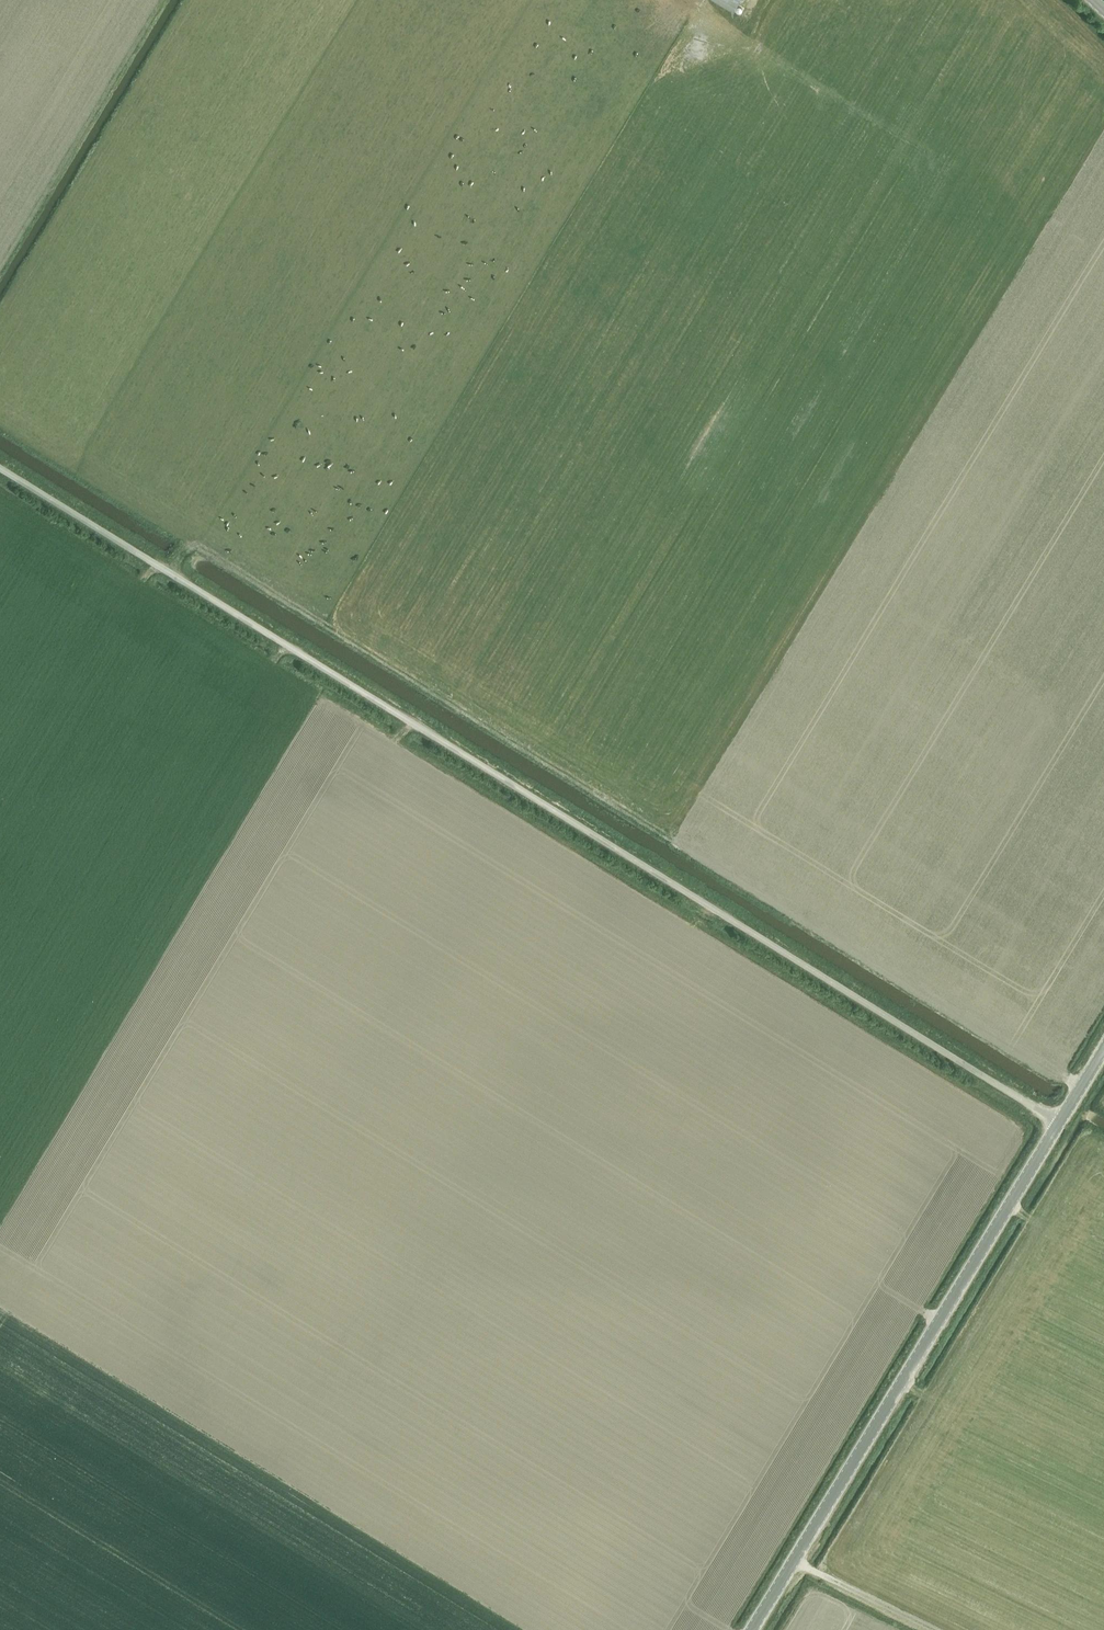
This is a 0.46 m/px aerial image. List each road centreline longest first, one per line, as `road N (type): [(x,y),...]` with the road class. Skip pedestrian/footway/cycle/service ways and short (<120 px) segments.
road 1 (unclassified): [(1061,1122),(0,467)]
road 2 (tertiary): [(752,1629),(1061,1122)]

